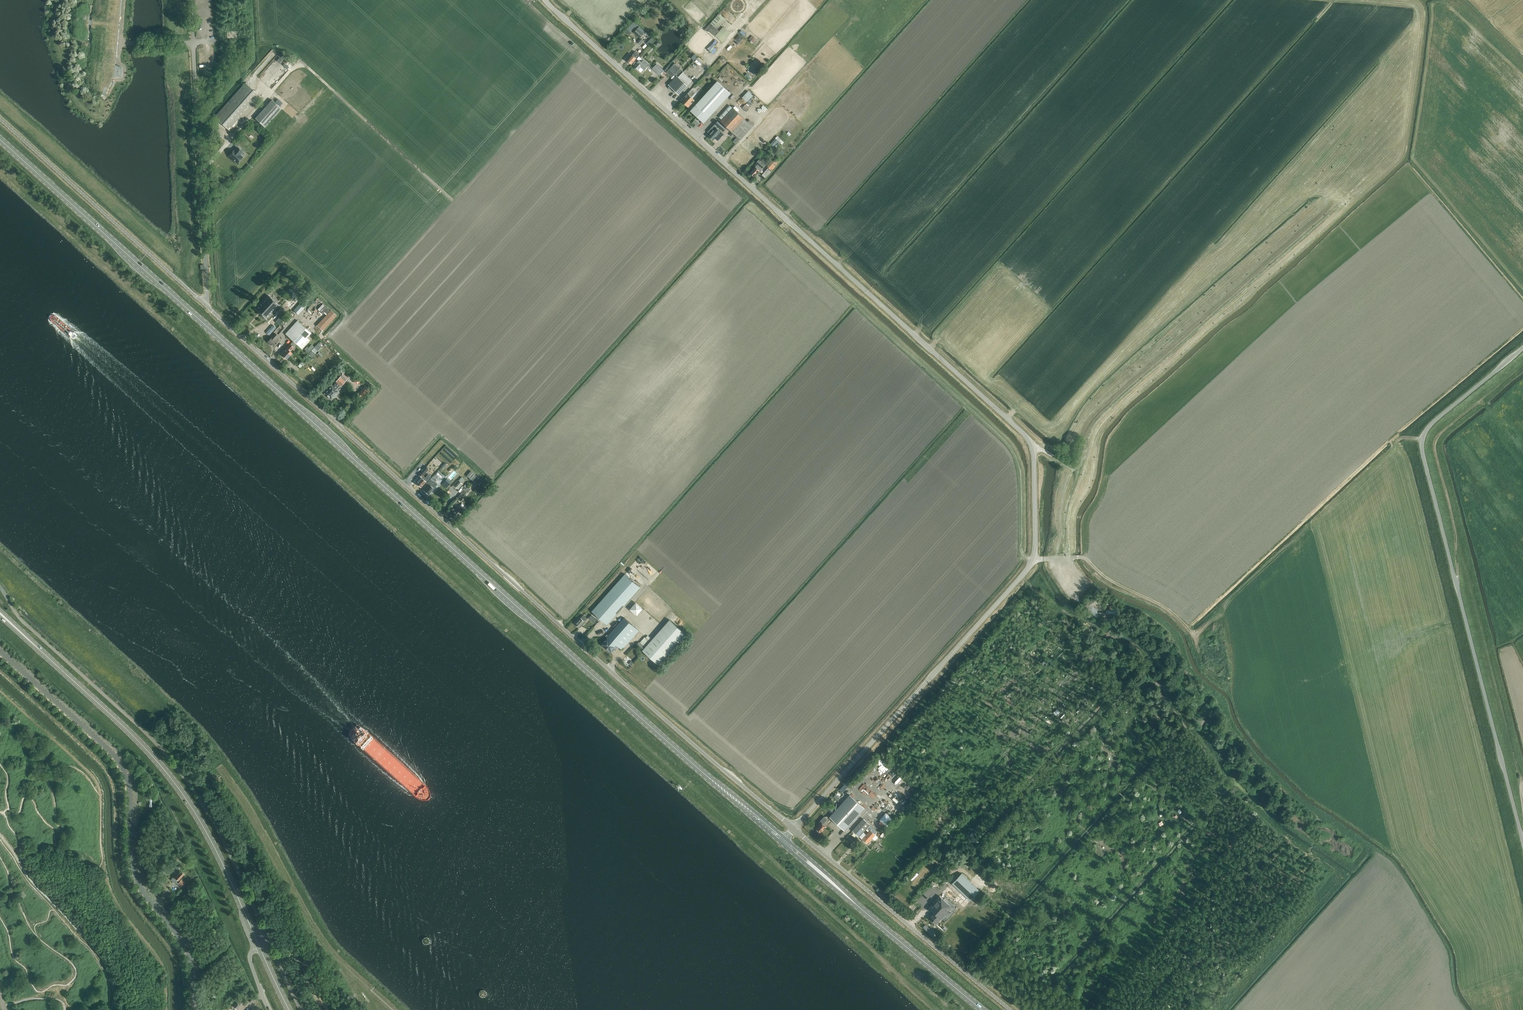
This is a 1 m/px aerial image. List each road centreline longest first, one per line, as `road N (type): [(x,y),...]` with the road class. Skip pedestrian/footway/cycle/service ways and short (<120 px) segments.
road 1 (unclassified): [(793,829),(1029,568),(1034,450),(545,0)]
road 2 (track): [(0,164),(783,870)]
road 3 (primary): [(784,843),(0,140)]
road 4 (unclassified): [(793,829),(205,305)]
road 5 (unclassified): [(1522,839),(1422,440),(1431,424),(1522,348)]
road 6 (track): [(1413,95),(1401,156),(1386,173),(1307,232),(1100,419),(1072,471)]
road 7 (primary): [(289,1009),(219,855),(177,785),(0,613)]
road 8 (unclassified): [(194,1009),(188,951),(136,876),(123,769),(0,651)]
road 9 (unclassified): [(205,305),(191,0)]
road 10 (unclassified): [(1010,1009),(793,829)]
road 11 (unclassified): [(205,305),(0,119)]
road 12 (primary): [(982,1009),(784,843)]
road 13 (track): [(1195,634),(1083,556),(1034,557)]
road 14 (track): [(101,863),(118,903),(161,963),(166,1009)]
road 15 (track): [(99,795),(92,775),(0,689)]
road 16 (track): [(1064,558),(1077,480),(1034,450)]

